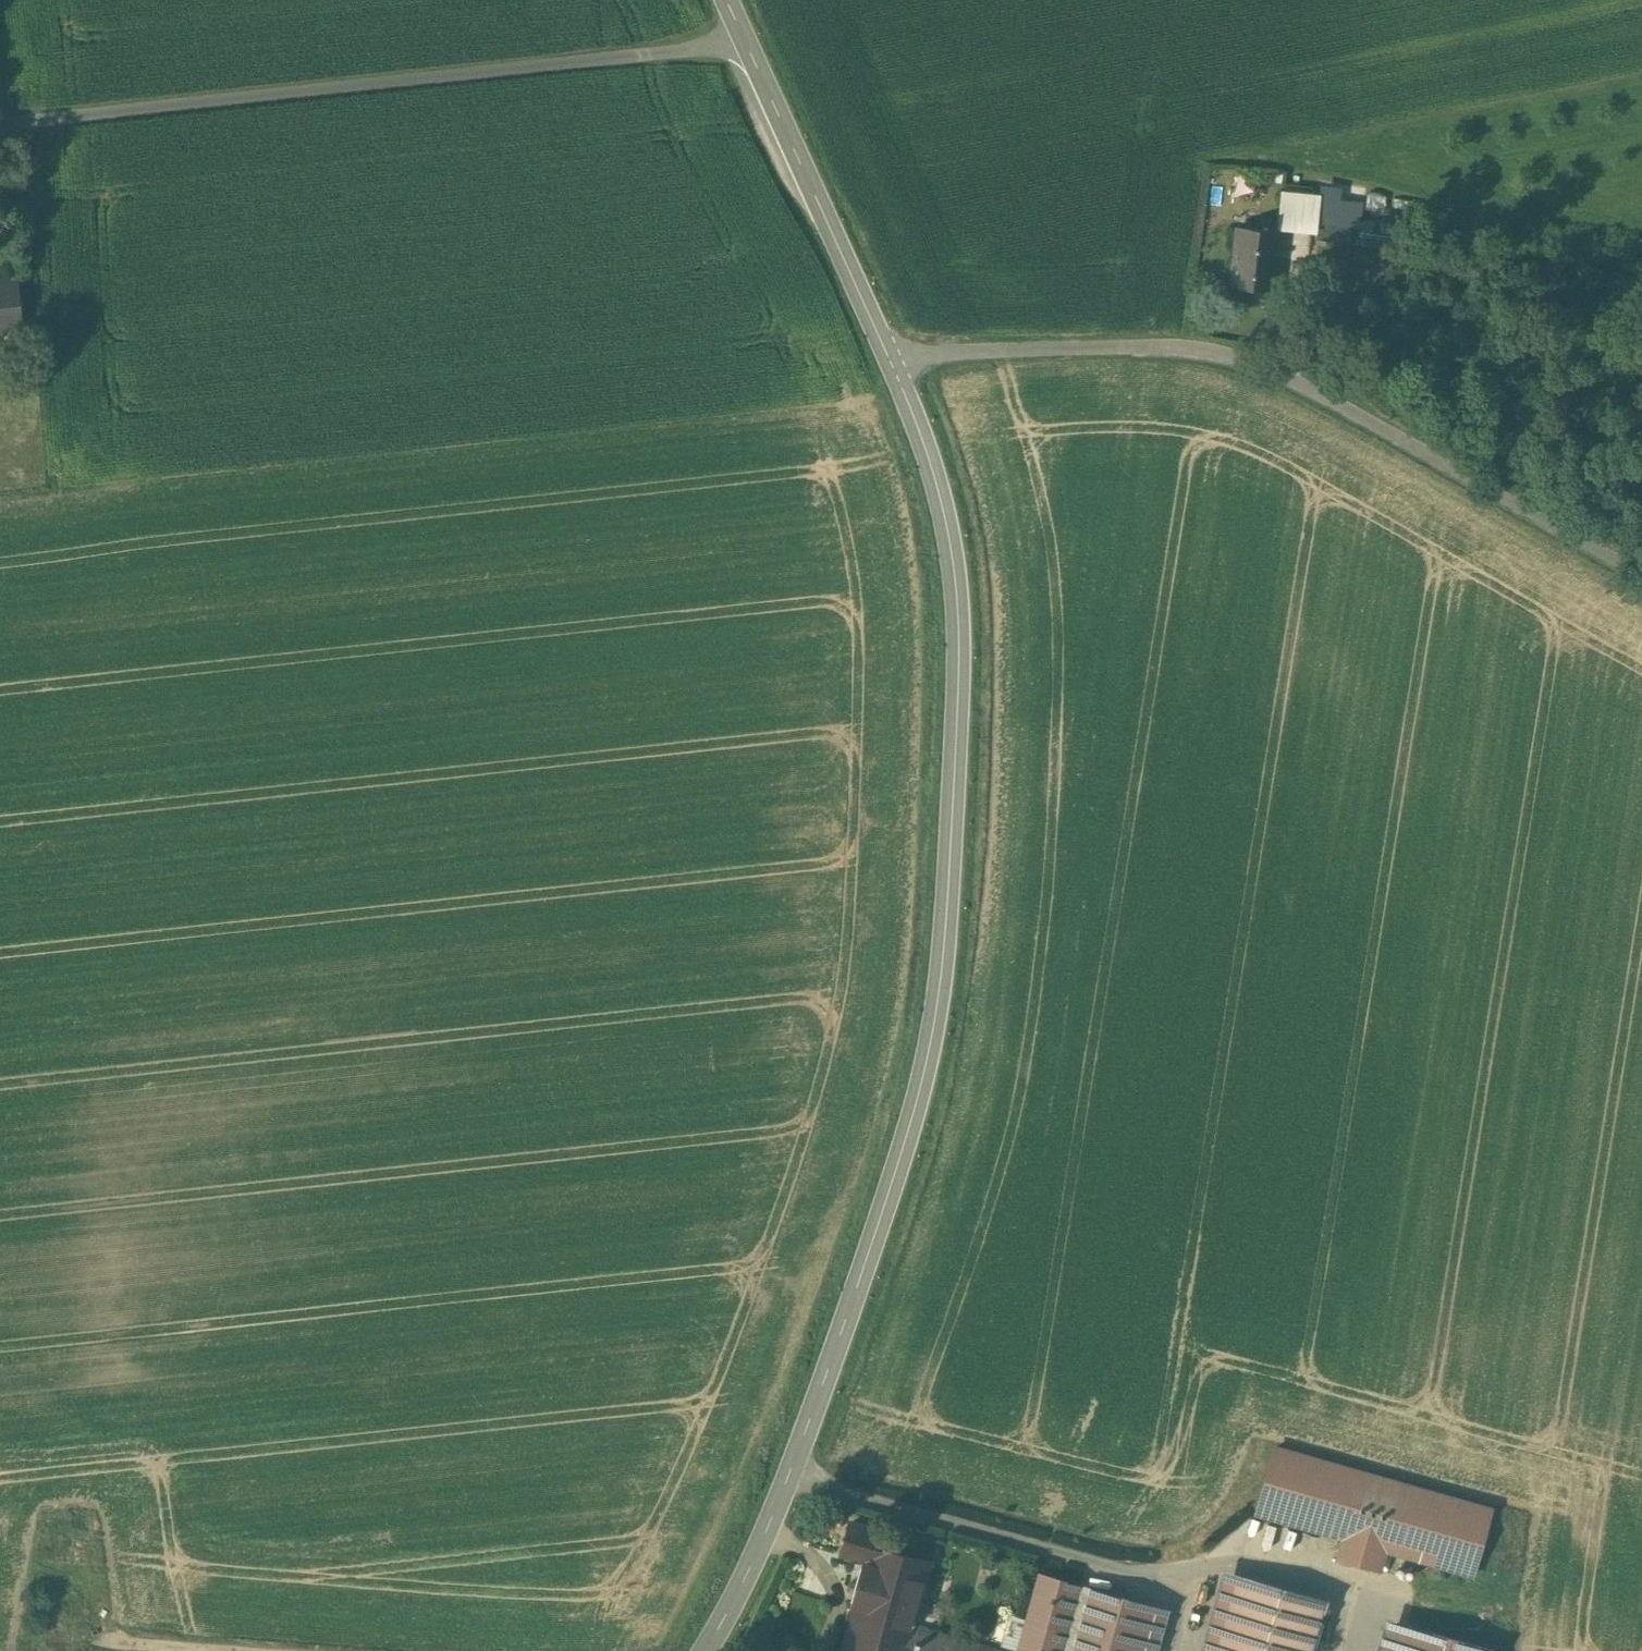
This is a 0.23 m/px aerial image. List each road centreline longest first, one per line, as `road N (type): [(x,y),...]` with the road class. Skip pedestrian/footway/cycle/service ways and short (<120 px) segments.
road 1 (secondary): [(894,366),(945,509),(959,639),(939,993),(909,1129),(792,1470),(702,1650)]
road 2 (unclassified): [(894,366),(921,355),(1053,348),(1234,354),(1296,379),(1641,574)]
road 3 (secondary): [(727,0),(894,366)]

